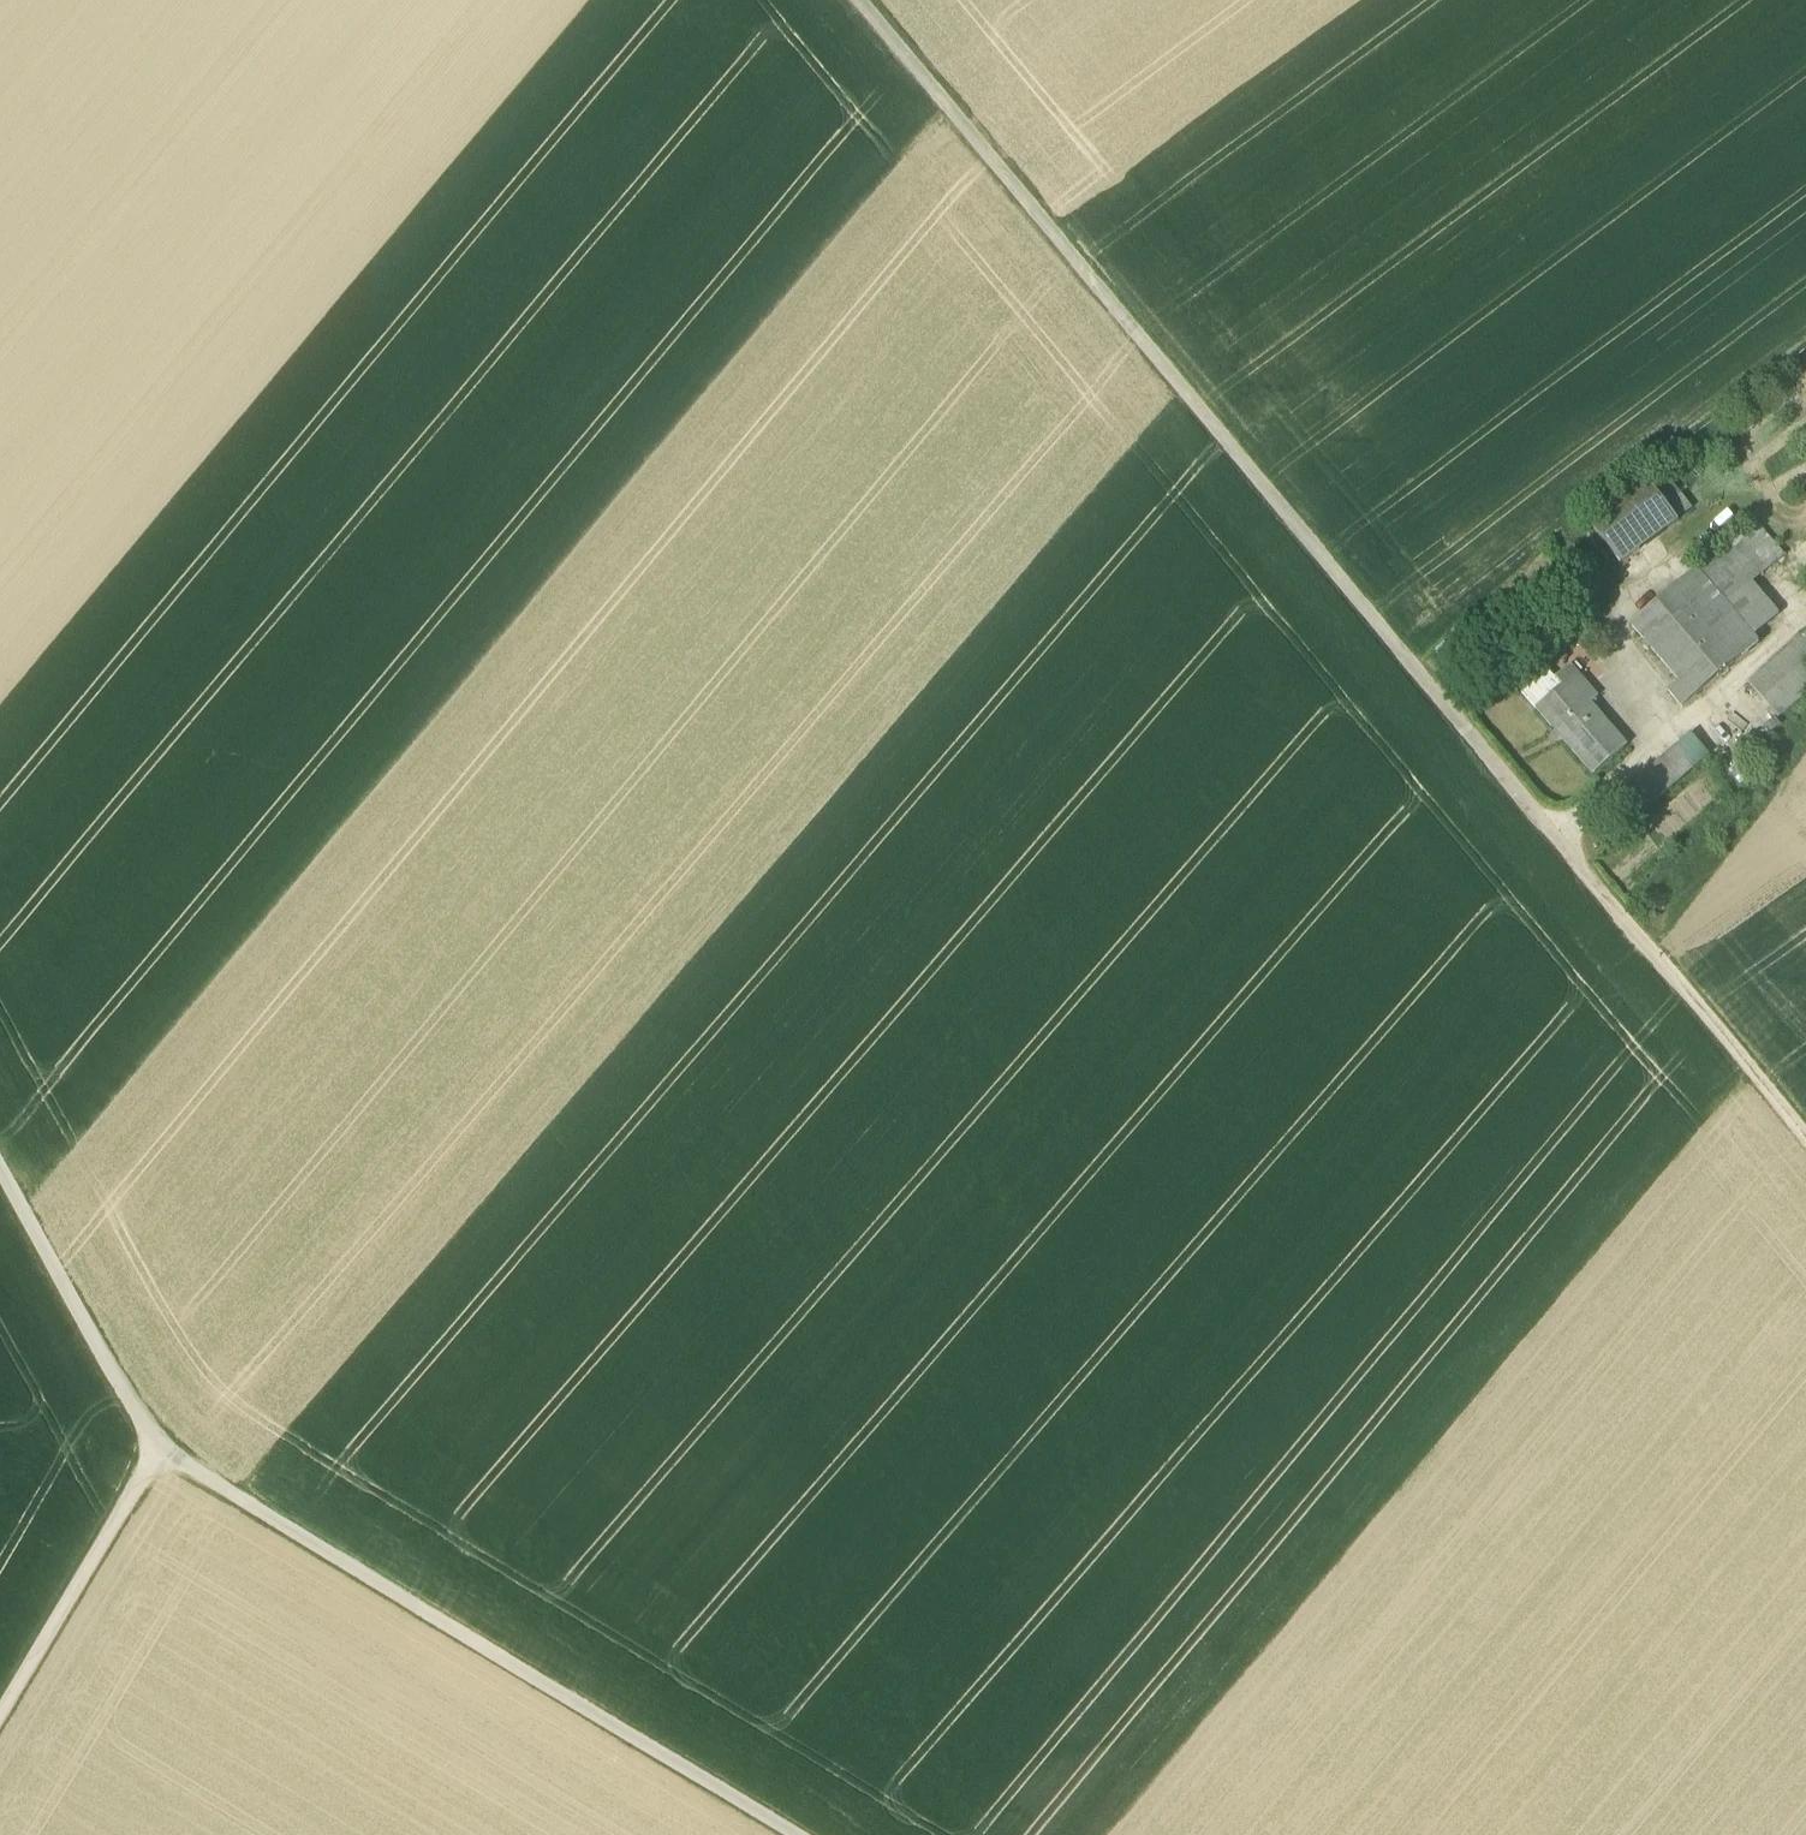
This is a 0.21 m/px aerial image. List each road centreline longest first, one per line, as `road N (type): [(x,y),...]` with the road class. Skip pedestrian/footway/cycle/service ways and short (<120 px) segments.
road 1 (track): [(1805,1140),(859,0)]
road 2 (track): [(157,1454),(788,1834)]
road 3 (track): [(0,1168),(157,1454)]
road 4 (track): [(0,1713),(157,1454)]

